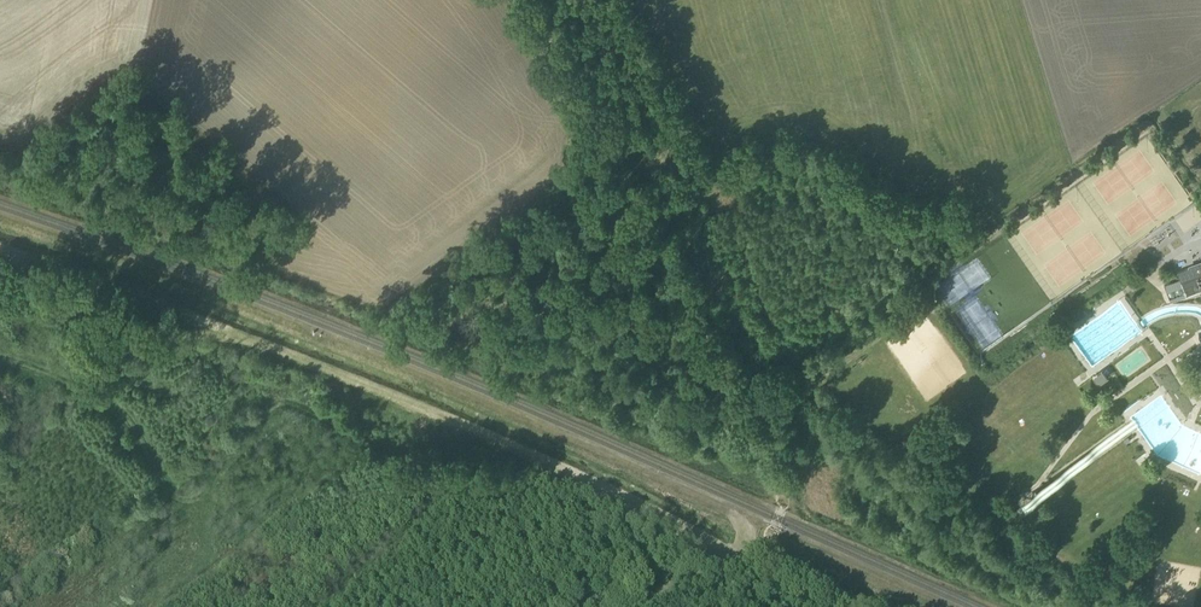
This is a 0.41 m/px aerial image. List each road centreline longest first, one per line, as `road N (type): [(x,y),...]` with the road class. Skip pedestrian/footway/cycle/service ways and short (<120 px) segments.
road 1 (track): [(823,606),(776,568),(770,555),(777,486),(716,354),(523,0)]

